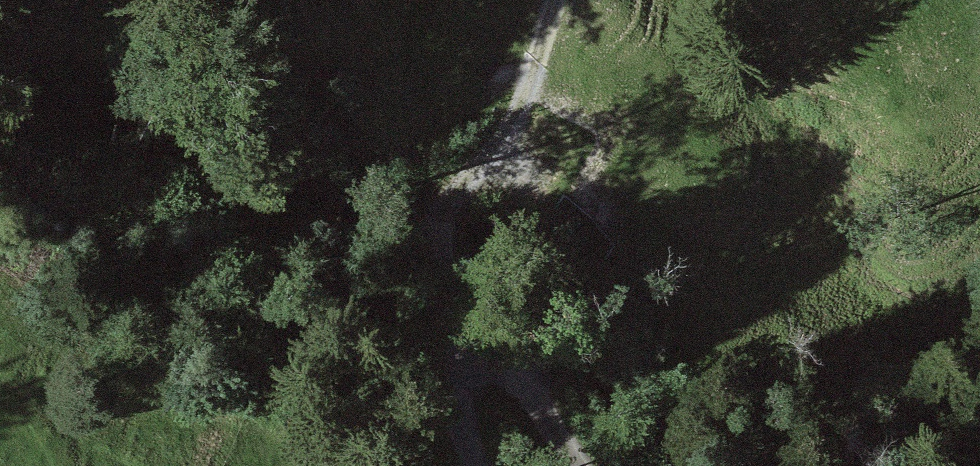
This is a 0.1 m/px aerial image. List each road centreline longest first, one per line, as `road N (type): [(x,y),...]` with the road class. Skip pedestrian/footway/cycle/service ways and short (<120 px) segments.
road 1 (track): [(489,333),(461,319),(440,237),(501,155),(540,78),(564,0)]
road 2 (unclassified): [(573,465),(489,333)]
road 3 (track): [(489,333),(458,383),(474,465)]

